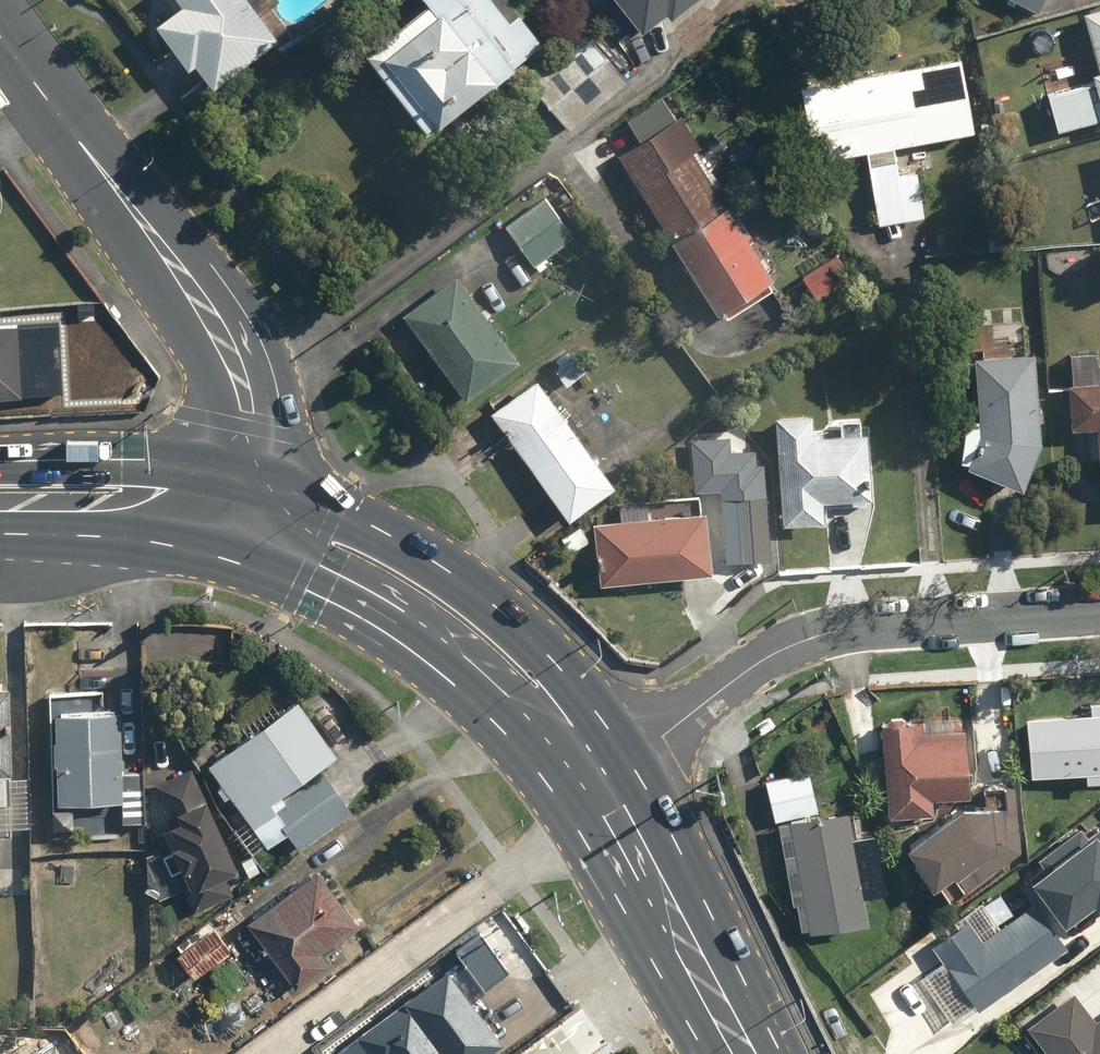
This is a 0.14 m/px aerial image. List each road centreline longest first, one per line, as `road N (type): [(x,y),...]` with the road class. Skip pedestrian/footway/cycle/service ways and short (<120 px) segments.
road 1 (residential): [(603,780),(799,643),(858,627),(1099,608)]
road 2 (secondary): [(244,478),(249,413),(226,344),(0,31)]
road 3 (primary): [(244,478),(417,550),(526,636),(603,780)]
road 4 (primary): [(603,780),(387,620),(312,579),(237,553)]
road 5 (primary): [(0,464),(149,463),(244,478)]
road 6 (primary): [(237,553),(0,533)]
road 7 (primary): [(701,956),(603,780)]
road 8 (residential): [(701,956),(573,1053)]

